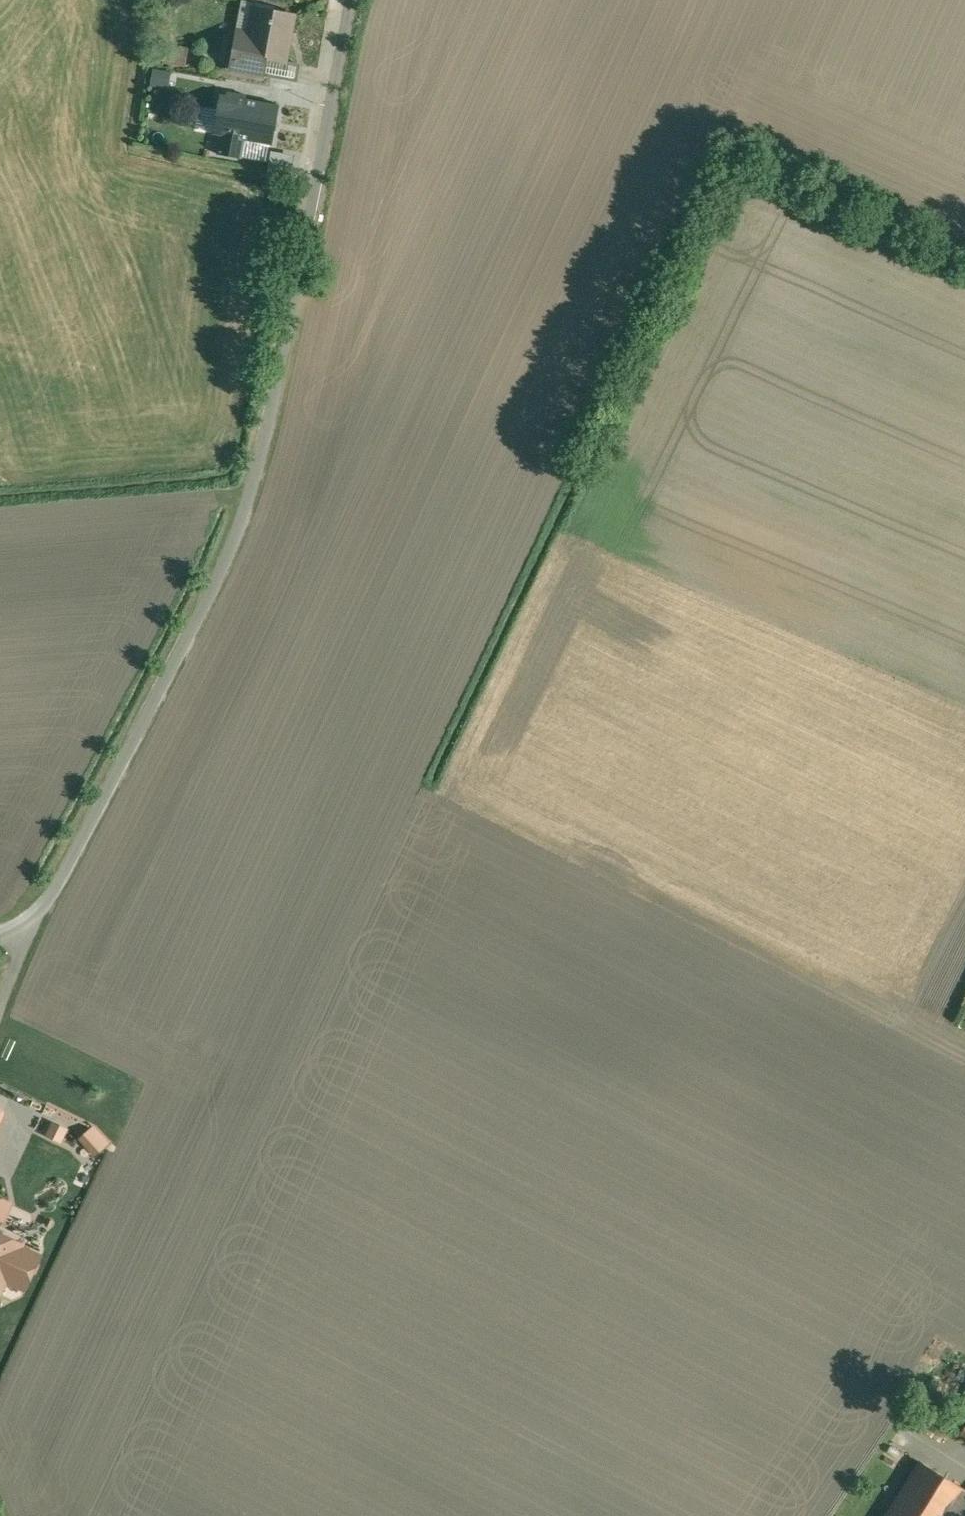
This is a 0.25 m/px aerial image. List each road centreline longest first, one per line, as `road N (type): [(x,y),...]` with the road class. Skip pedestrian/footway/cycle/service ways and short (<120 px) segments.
road 1 (unclassified): [(0,936),(28,922),(60,879),(225,560),(268,417),(351,0)]

